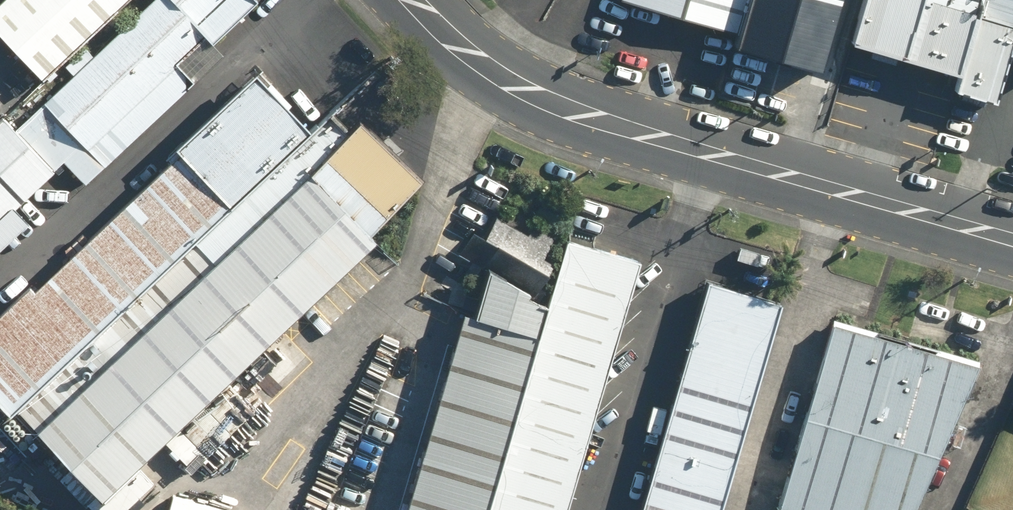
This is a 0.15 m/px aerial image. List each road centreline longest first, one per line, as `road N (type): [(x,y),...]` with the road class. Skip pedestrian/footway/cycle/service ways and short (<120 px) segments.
road 1 (tertiary): [(1012,244),(514,89),(414,0)]

